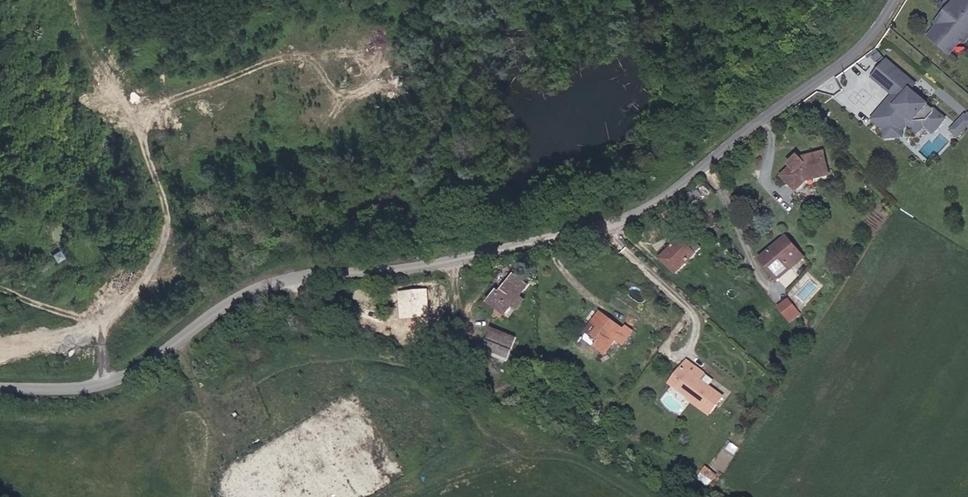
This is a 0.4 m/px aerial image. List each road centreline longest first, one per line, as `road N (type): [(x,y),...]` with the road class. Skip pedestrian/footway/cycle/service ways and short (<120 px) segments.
road 1 (residential): [(0,388),(124,381),(227,302),(264,285),(444,264),(650,206),(877,20),(888,0)]

